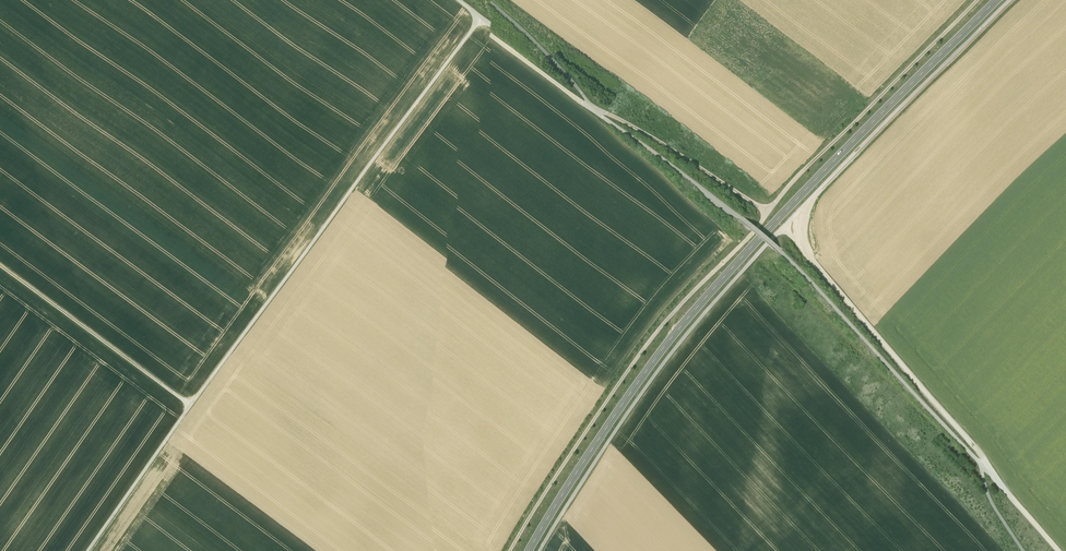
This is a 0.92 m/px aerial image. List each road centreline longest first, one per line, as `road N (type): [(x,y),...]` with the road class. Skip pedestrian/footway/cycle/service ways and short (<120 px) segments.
road 1 (track): [(521,550),(640,377),(803,198),(1008,0)]
road 2 (secondary): [(539,550),(652,387),(743,282),(1026,0)]
road 3 (track): [(550,550),(660,392),(743,296),(1037,0)]
road 4 (track): [(89,550),(474,40)]
road 5 (track): [(979,487),(786,250)]
road 6 (track): [(979,487),(786,276)]
road 7 (track): [(0,270),(188,411)]
road 8 (track): [(770,237),(593,130)]
road 9 (track): [(747,245),(593,130)]
road 10 (track): [(593,130),(474,40)]

